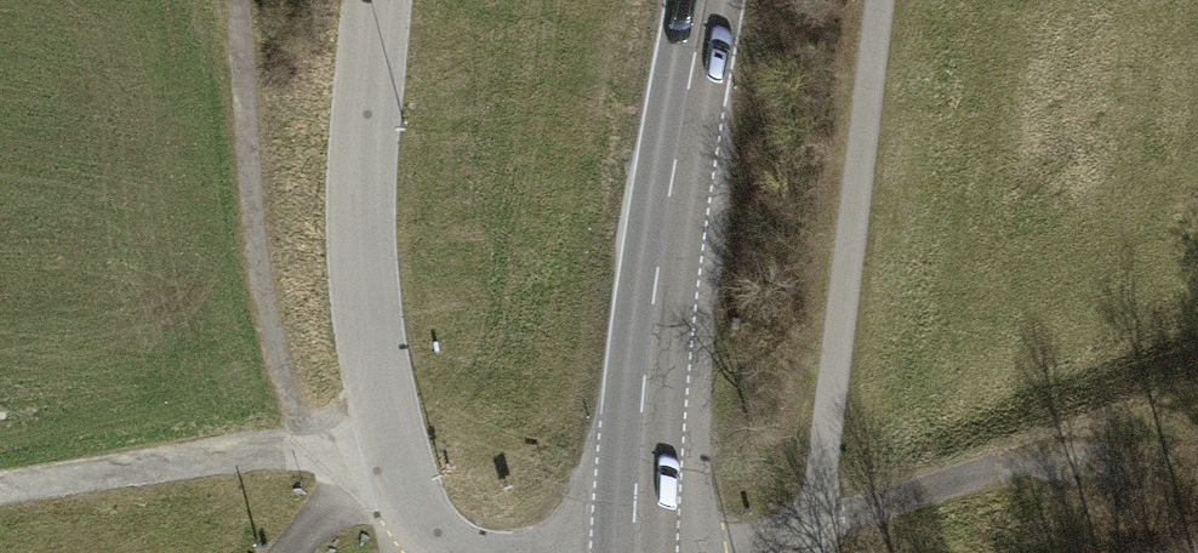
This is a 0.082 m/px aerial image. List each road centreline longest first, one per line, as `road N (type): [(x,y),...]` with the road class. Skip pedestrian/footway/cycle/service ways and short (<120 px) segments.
road 1 (residential): [(380,0),(362,199),(367,319),(396,451),(446,548),(457,552)]
road 2 (secondary): [(710,0),(648,336),(634,552)]
road 3 (track): [(0,486),(396,451)]
road 4 (track): [(996,470),(745,552)]

